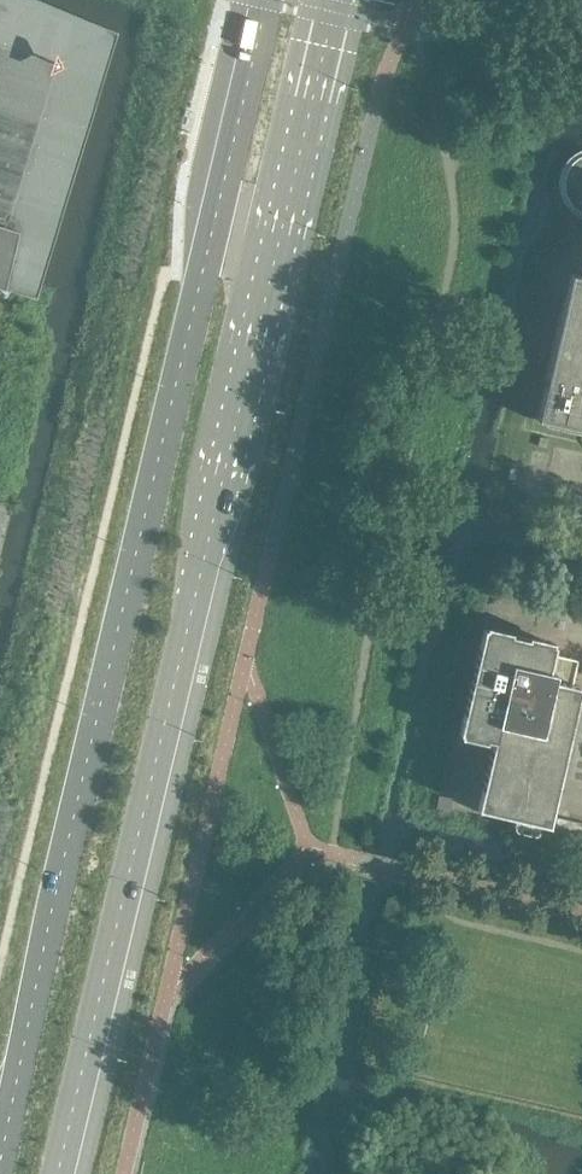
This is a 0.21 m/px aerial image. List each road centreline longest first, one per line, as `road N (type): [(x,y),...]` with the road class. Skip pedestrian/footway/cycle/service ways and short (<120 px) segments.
road 1 (secondary): [(56,1173),(340,0)]
road 2 (secondary): [(270,0),(0,1151)]

